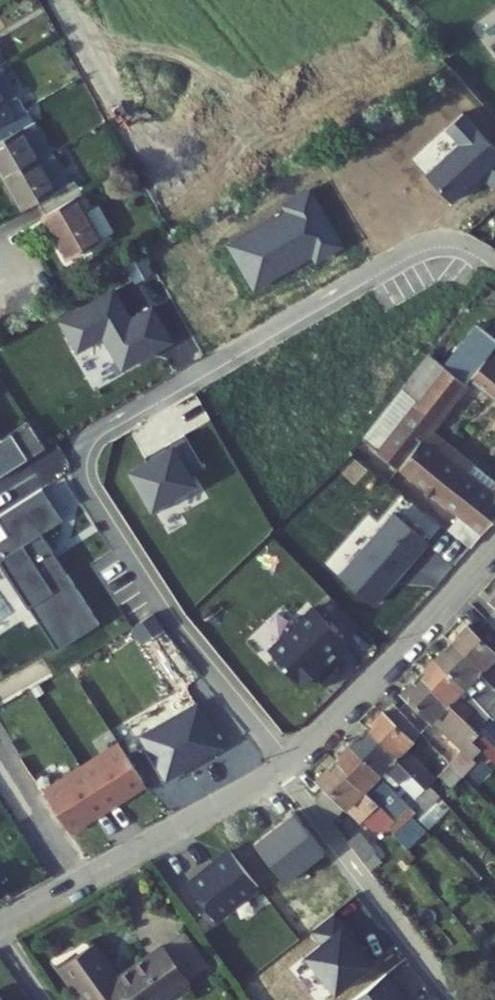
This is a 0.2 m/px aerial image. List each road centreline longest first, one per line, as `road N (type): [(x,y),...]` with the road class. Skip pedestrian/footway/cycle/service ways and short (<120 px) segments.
road 1 (residential): [(281,767),(79,474),(99,423),(448,243),(494,275)]
road 2 (residential): [(0,923),(281,767)]
road 3 (residential): [(281,767),(345,710),(494,542)]
road 4 (residential): [(458,999),(281,767)]

